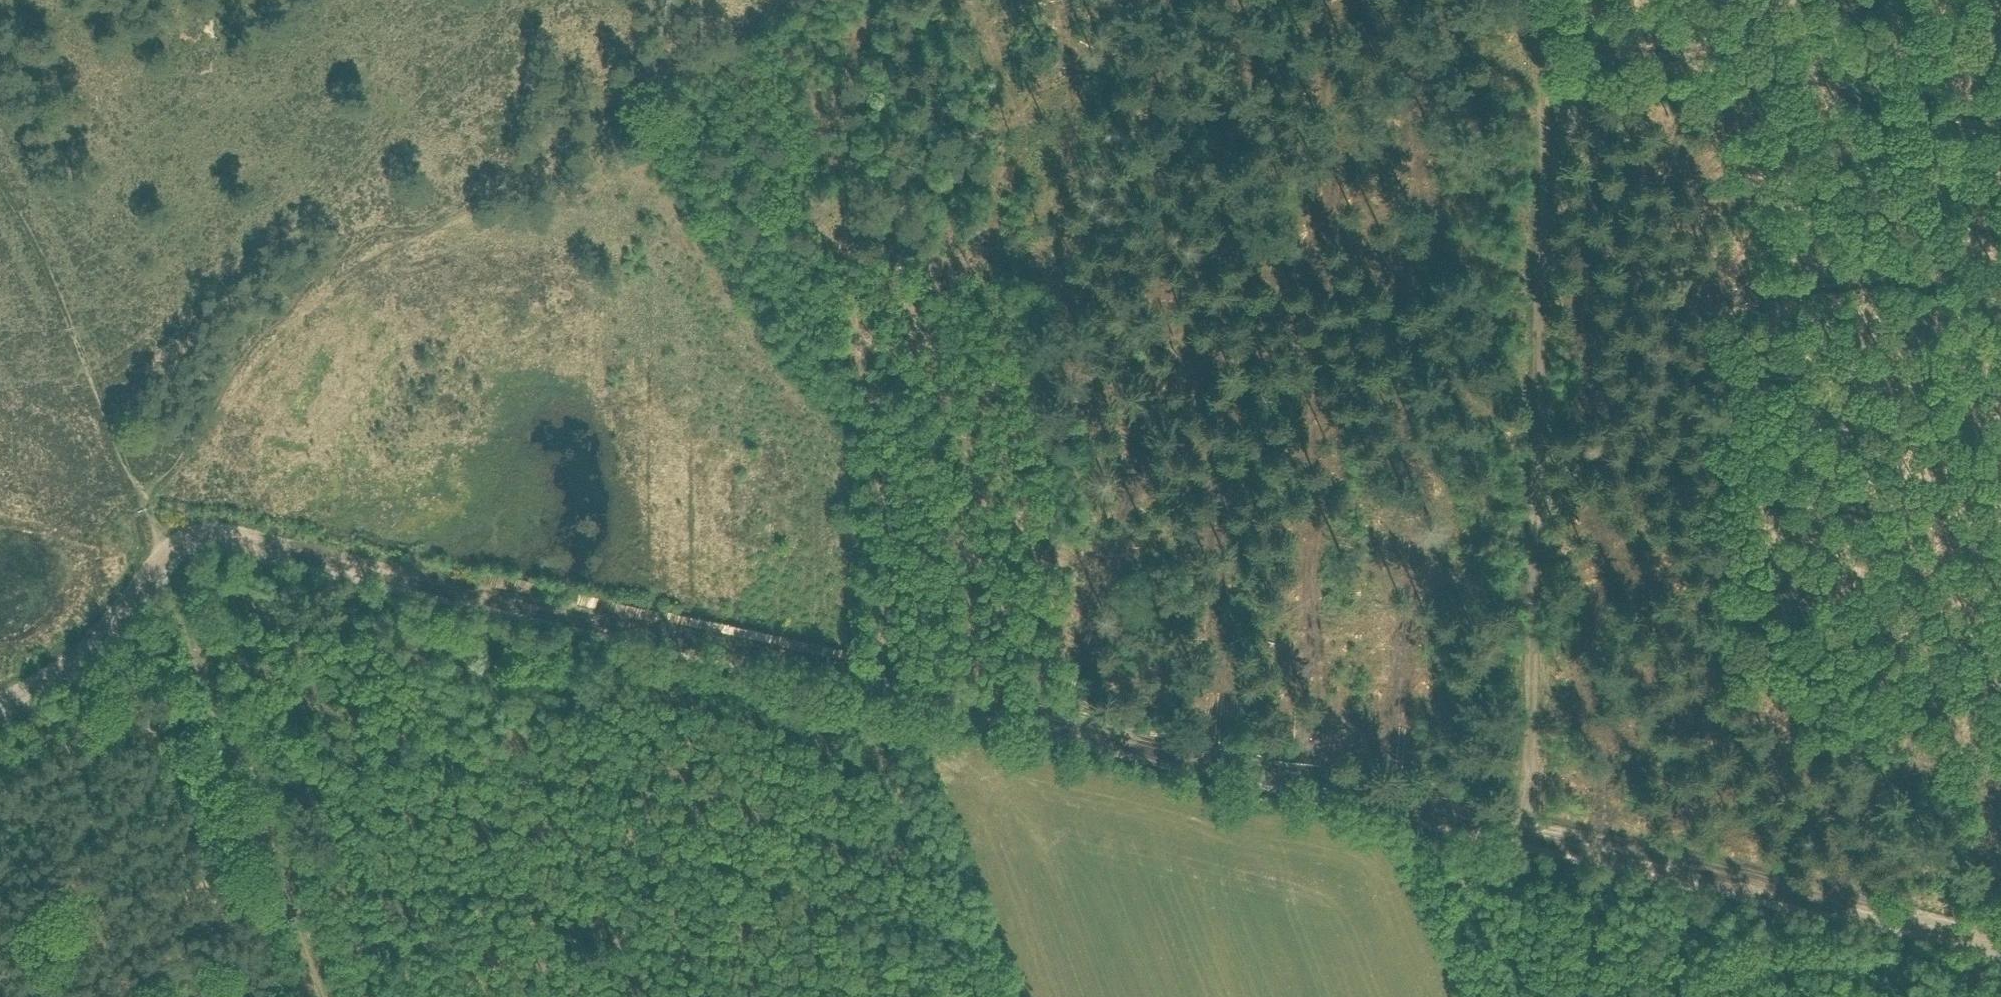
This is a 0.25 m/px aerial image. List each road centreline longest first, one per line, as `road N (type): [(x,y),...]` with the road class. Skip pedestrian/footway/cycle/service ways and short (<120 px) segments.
road 1 (track): [(0,702),(102,639),(168,547),(182,538),(231,539),(2000,946)]
road 2 (track): [(338,996),(175,562),(57,277),(0,173)]
road 3 (track): [(1535,0),(1516,843)]

